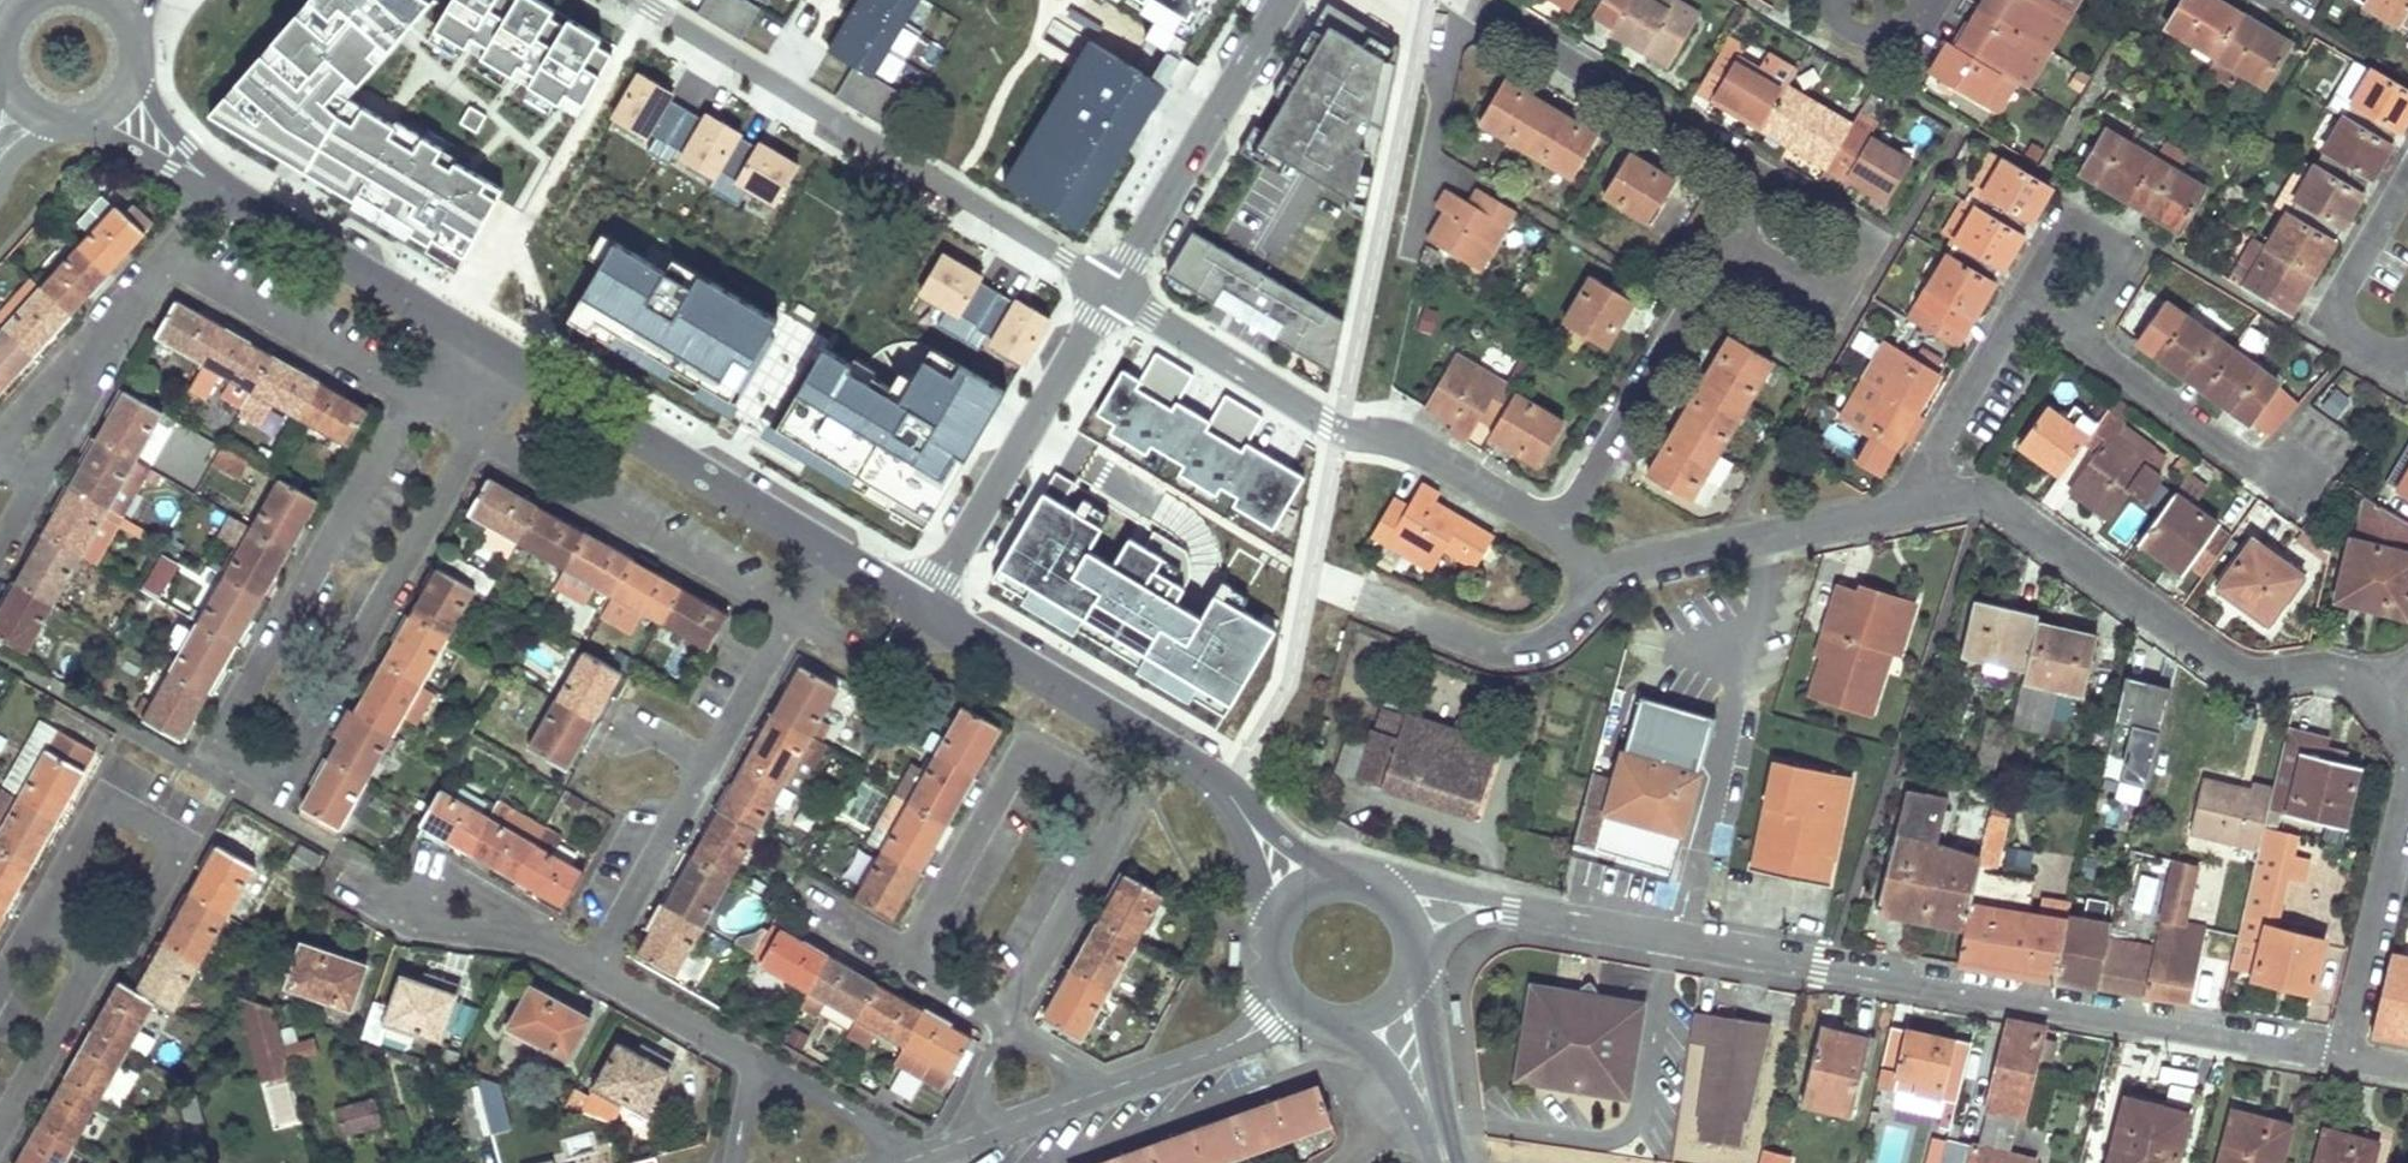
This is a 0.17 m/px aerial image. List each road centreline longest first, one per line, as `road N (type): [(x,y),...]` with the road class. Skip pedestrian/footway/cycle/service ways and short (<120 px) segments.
road 1 (residential): [(1588,562),(1930,496),(1974,495),(2001,504),(2241,676),(2333,671),(2376,702)]
road 2 (residential): [(1511,911),(2343,1055)]
road 3 (residential): [(832,552),(217,185)]
road 4 (residential): [(640,0),(1113,291)]
road 5 (residential): [(1113,291),(1334,430),(1398,437),(1559,532)]
road 6 (residential): [(832,552),(593,973)]
road 7 (residential): [(1245,817),(1224,779),(920,605)]
road 8 (residential): [(920,605),(1113,291)]
road 9 (residential): [(1308,571),(1509,651),(1551,640),(1584,611),(1588,562)]
road 10 (residential): [(1559,532),(1734,239)]
road 11 (residential): [(1477,0),(1766,180)]
road 12 (residential): [(926,1154),(1245,1037)]
road 13 (residential): [(41,918),(103,812),(118,807),(159,827),(171,842),(172,862),(130,936),(106,953)]
road 14 (residential): [(1113,291),(1281,0)]
road 15 (residential): [(1766,180),(1854,231),(1859,261),(1842,281),(1810,283),(1734,239)]
road 16 (residential): [(2407,804),(2343,1055)]
road 17 (residential): [(106,953),(0,1132)]
road 18 (residential): [(926,1154),(755,1060)]
road 19 (residential): [(593,973),(755,1060)]
road 20 (residential): [(70,125),(147,149),(217,185)]
road 21 (residential): [(1435,1117),(1405,967)]
road 22 (residential): [(543,947),(501,905),(467,888),(440,893),(433,916)]
road 23 (residential): [(217,185),(163,121),(138,64)]
road 24 (residential): [(1334,1017),(1435,1117)]
road 25 (residential): [(1511,911),(1407,884),(1376,896)]
road 26 (tertiary): [(32,0),(10,22),(1,62),(5,81),(30,113)]
road 27 (residential): [(1355,887),(1245,817)]

